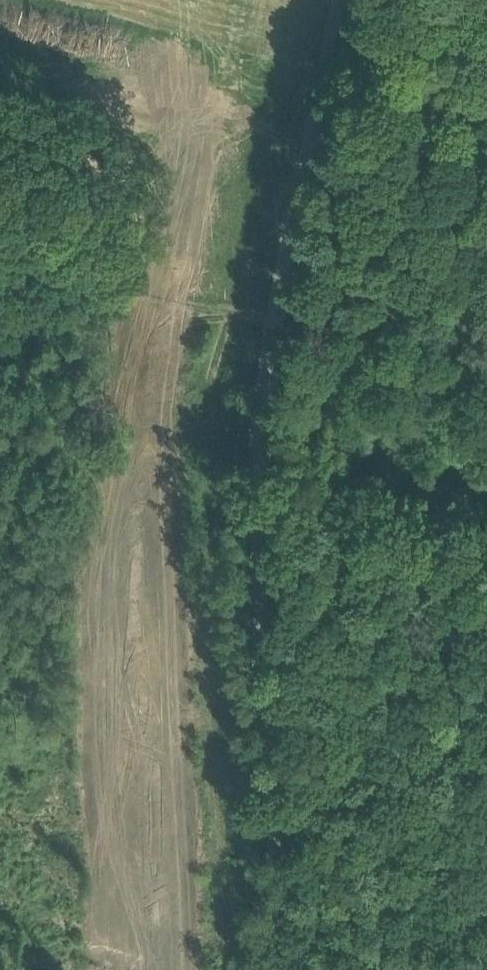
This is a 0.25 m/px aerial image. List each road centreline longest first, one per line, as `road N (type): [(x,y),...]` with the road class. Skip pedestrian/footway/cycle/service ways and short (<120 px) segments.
road 1 (track): [(264,471),(295,969)]
road 2 (track): [(327,0),(283,321)]
road 3 (track): [(264,471),(486,534)]
road 4 (track): [(287,293),(486,350)]
road 5 (track): [(283,321),(264,471)]

